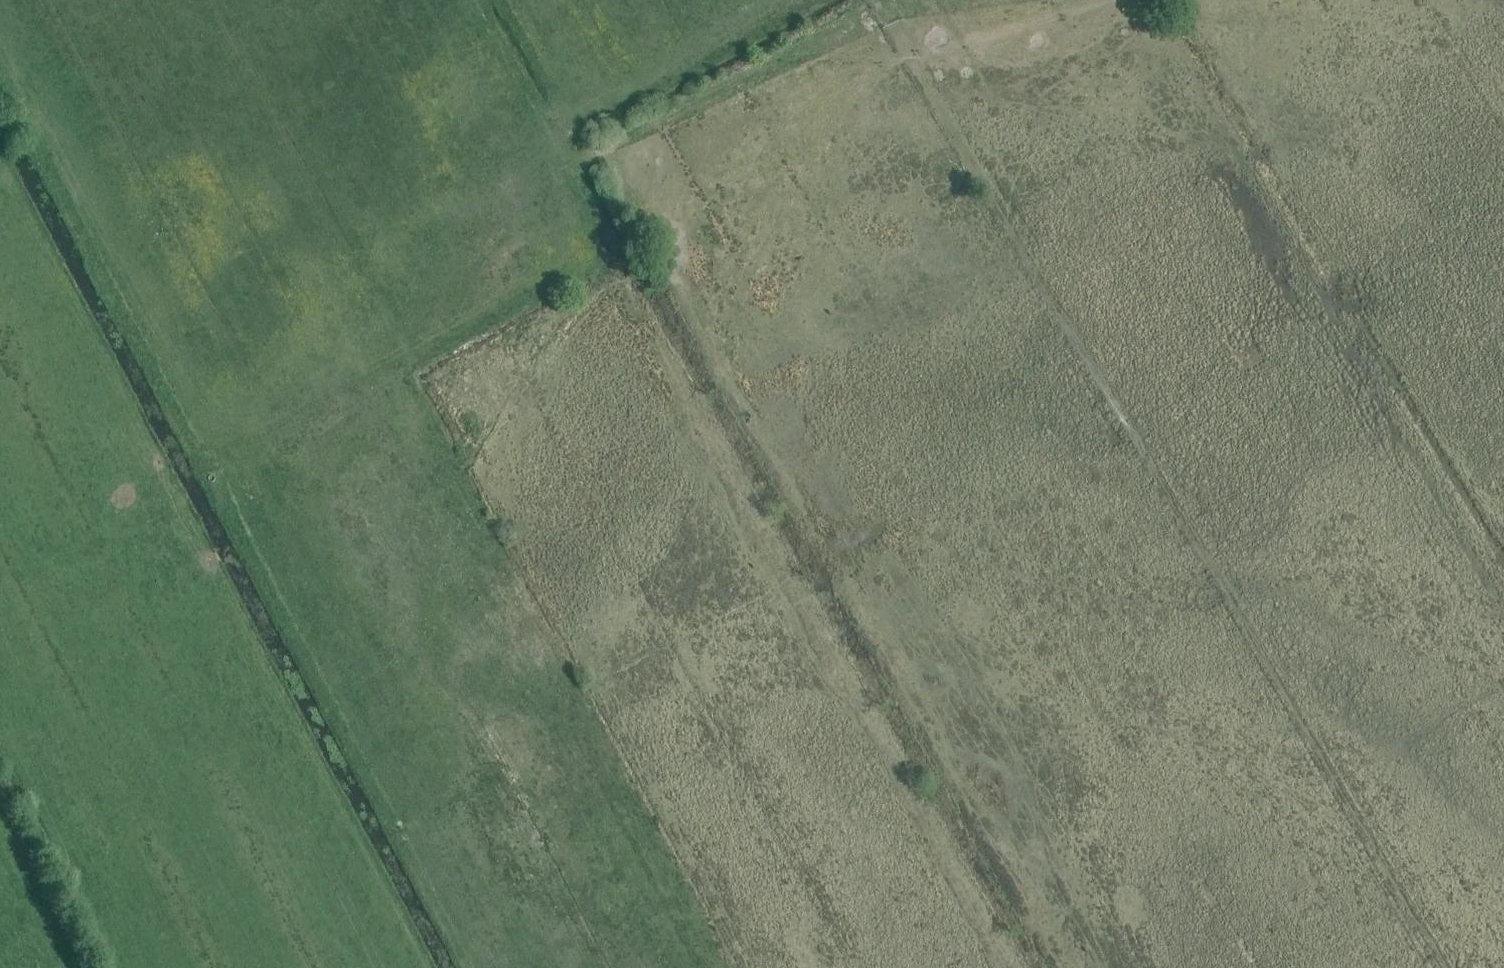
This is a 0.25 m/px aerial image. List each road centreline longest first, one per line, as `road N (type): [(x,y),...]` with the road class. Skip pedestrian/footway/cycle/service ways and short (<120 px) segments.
road 1 (track): [(586,154),(744,60),(785,45),(856,48),(925,39),(1065,0)]

